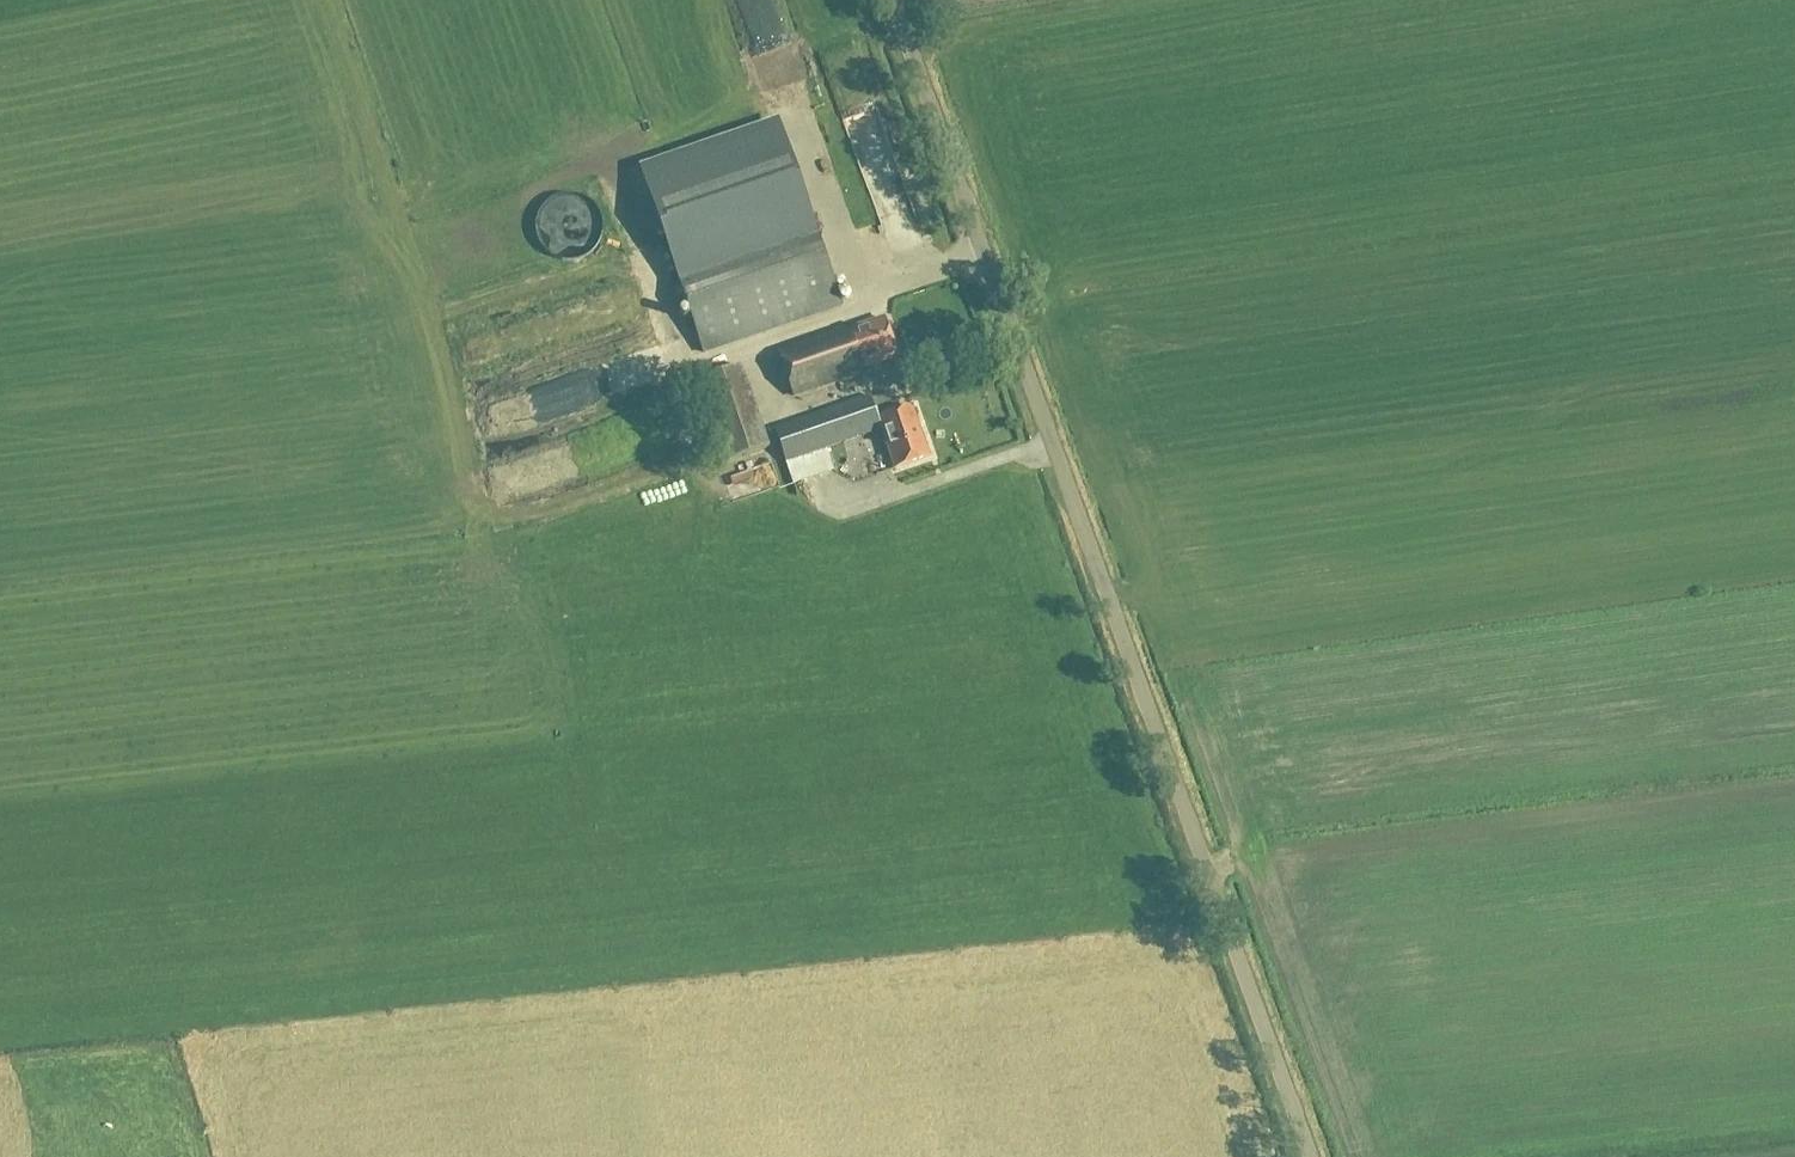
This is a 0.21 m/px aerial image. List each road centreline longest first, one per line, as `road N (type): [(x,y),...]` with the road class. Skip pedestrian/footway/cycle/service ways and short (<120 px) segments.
road 1 (unclassified): [(1308,1156),(882,0)]

